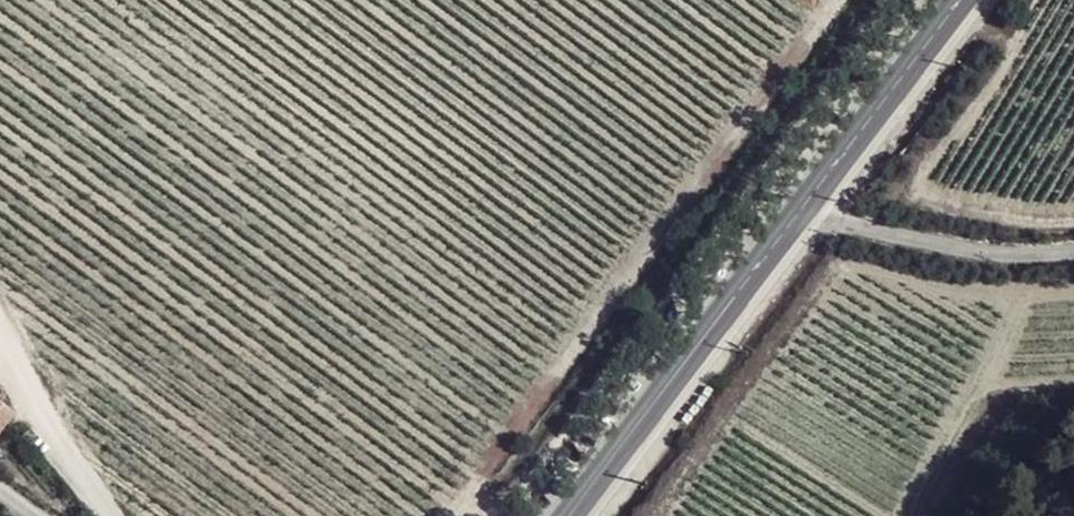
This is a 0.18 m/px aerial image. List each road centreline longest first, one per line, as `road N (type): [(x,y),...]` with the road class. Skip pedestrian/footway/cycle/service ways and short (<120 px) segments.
road 1 (tertiary): [(814,208),(572,515)]
road 2 (unclassified): [(814,208),(888,236),(1073,248)]
road 3 (tertiary): [(974,0),(814,208)]

